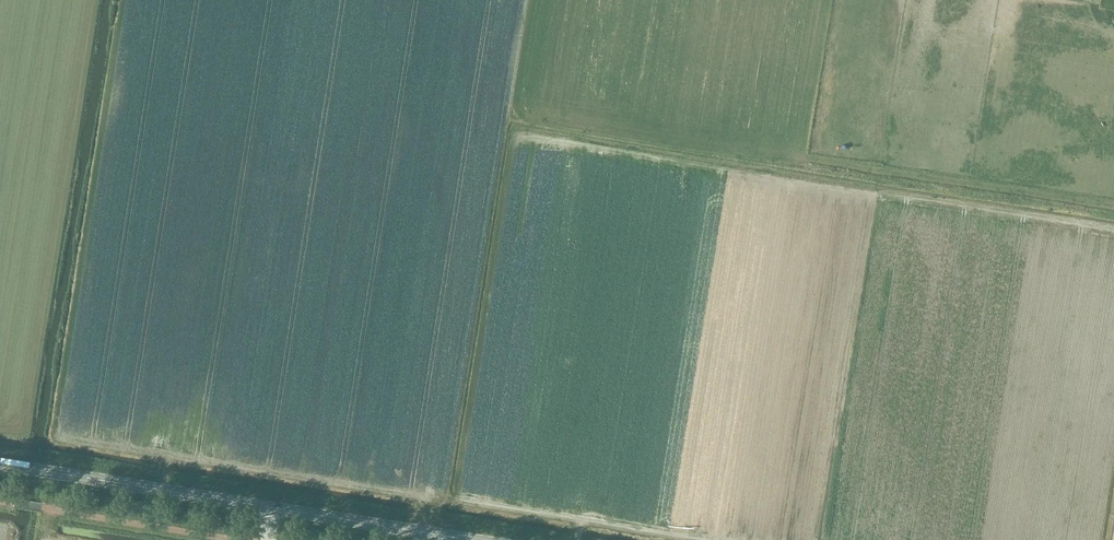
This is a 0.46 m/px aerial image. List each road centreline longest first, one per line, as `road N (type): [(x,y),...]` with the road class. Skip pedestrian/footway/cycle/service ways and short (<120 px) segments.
road 1 (tertiary): [(472,539),(0,465)]

